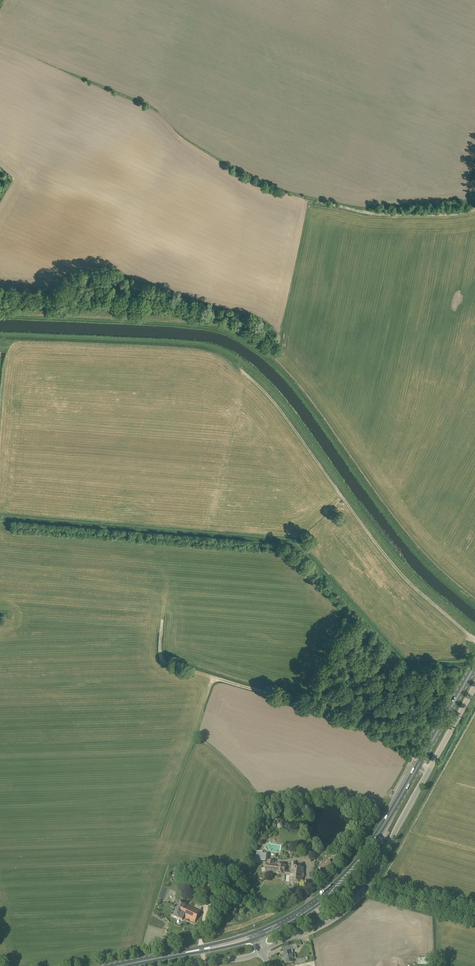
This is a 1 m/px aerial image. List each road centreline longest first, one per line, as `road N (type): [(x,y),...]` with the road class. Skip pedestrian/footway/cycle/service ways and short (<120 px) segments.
road 1 (track): [(420,762),(323,708),(163,661),(164,581)]
road 2 (track): [(474,639),(398,572),(246,373)]
road 3 (primary): [(259,934),(341,883),(420,762)]
road 4 (primary): [(122,965),(259,934)]
road 5 (unclassified): [(366,889),(430,768)]
road 6 (unclassified): [(263,951),(325,924),(366,889)]

